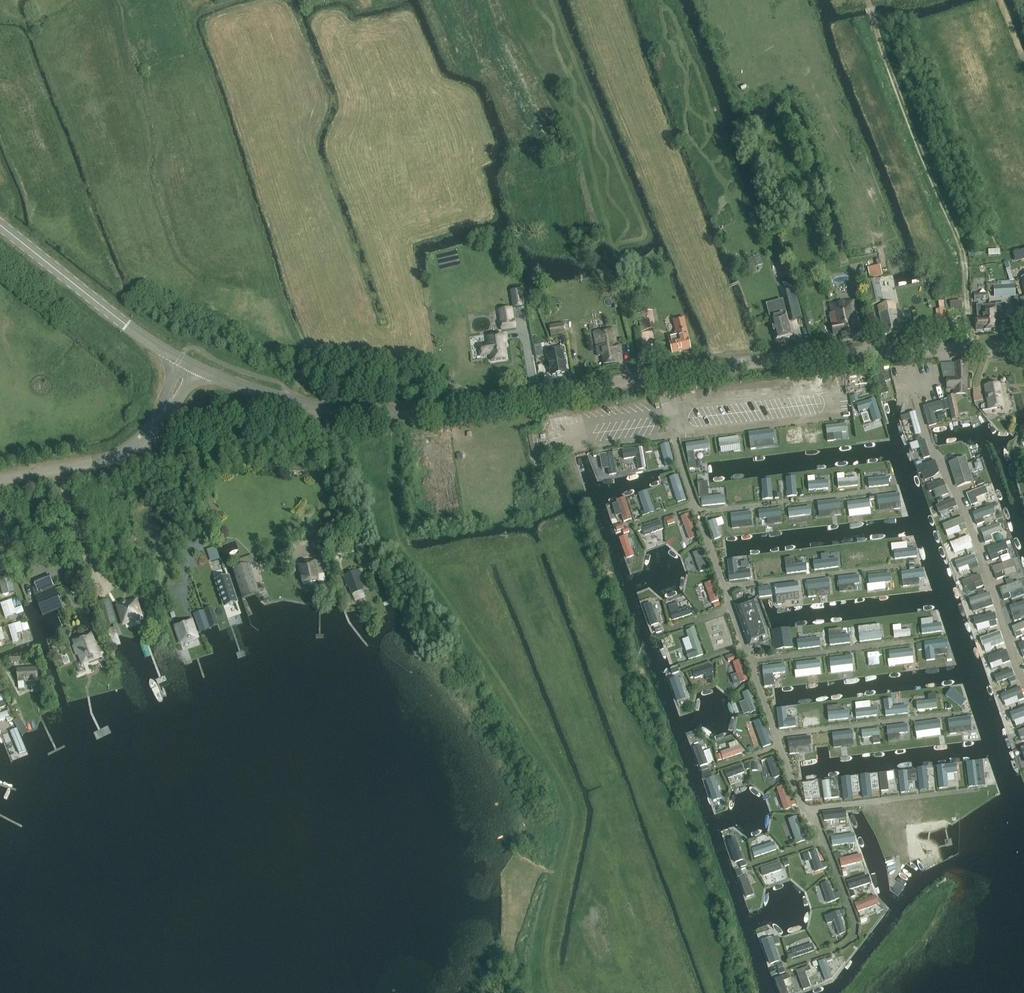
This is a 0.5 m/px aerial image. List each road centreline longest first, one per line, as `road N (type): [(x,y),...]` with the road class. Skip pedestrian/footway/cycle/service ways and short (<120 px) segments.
road 1 (tertiary): [(199,369),(307,404),(405,411),(766,360),(1023,344)]
road 2 (tertiary): [(179,359),(0,225)]
road 3 (unclassified): [(0,480),(115,456),(165,407)]

